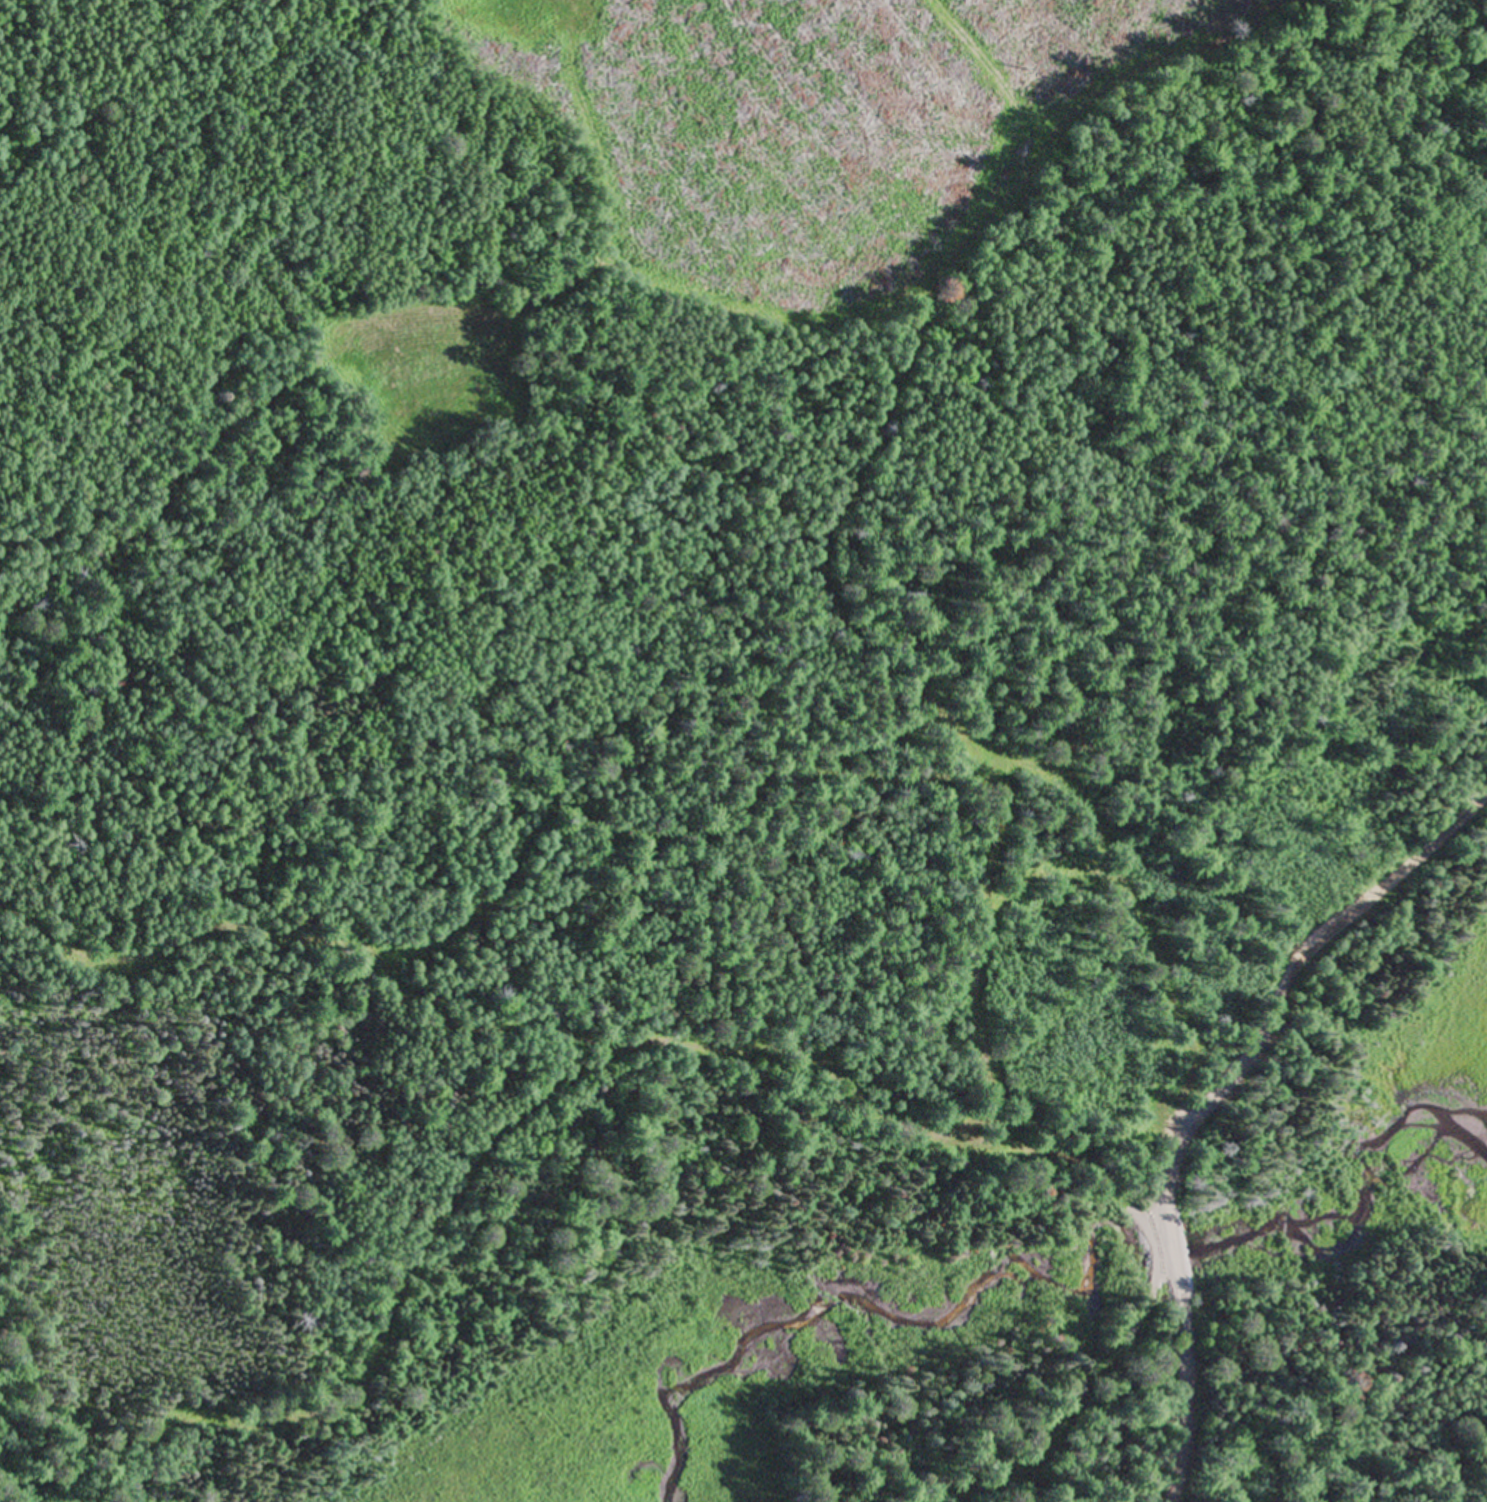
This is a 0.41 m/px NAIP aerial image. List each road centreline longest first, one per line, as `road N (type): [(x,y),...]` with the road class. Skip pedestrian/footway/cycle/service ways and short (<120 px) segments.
road 1 (track): [(1169,1501),(1195,1355),(1191,1302),(1170,1240),(1171,1155),(1184,1127),(1263,1030),(1310,942),(1486,794)]

